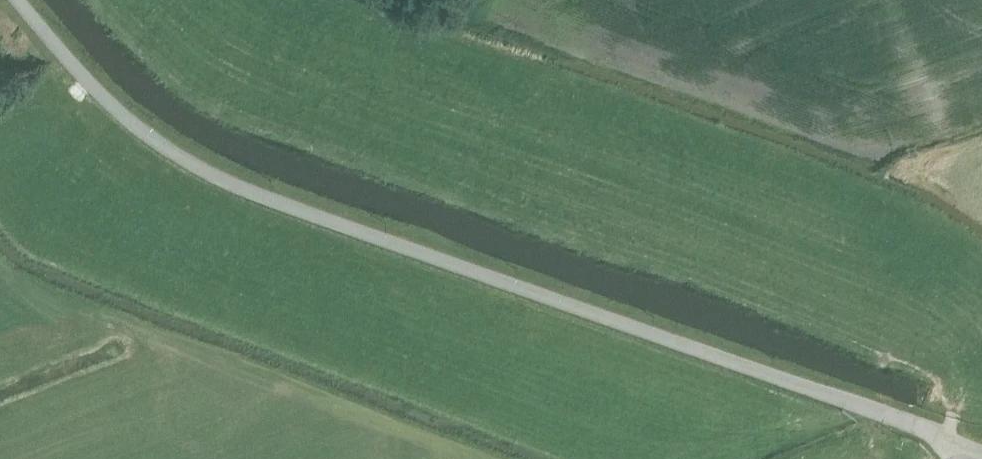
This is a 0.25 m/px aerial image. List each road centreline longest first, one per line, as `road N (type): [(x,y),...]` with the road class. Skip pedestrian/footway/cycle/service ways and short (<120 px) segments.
road 1 (unclassified): [(981,451),(228,183),(160,144),(97,92),(19,0)]

